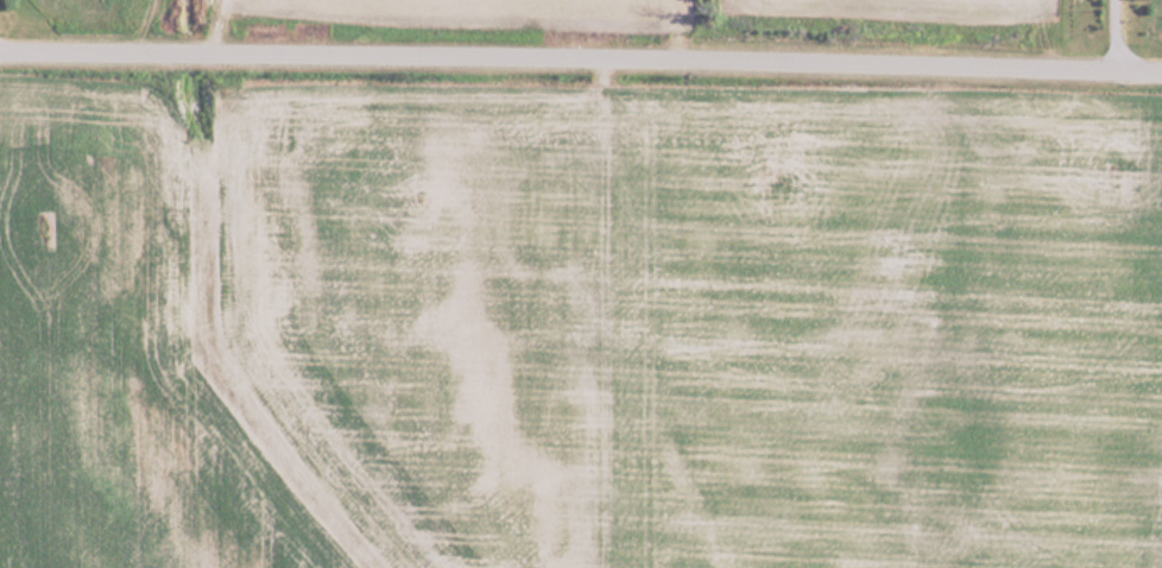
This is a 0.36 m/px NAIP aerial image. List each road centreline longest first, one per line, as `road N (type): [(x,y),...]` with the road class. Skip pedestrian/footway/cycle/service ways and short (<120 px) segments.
road 1 (residential): [(0,57),(1161,73)]

